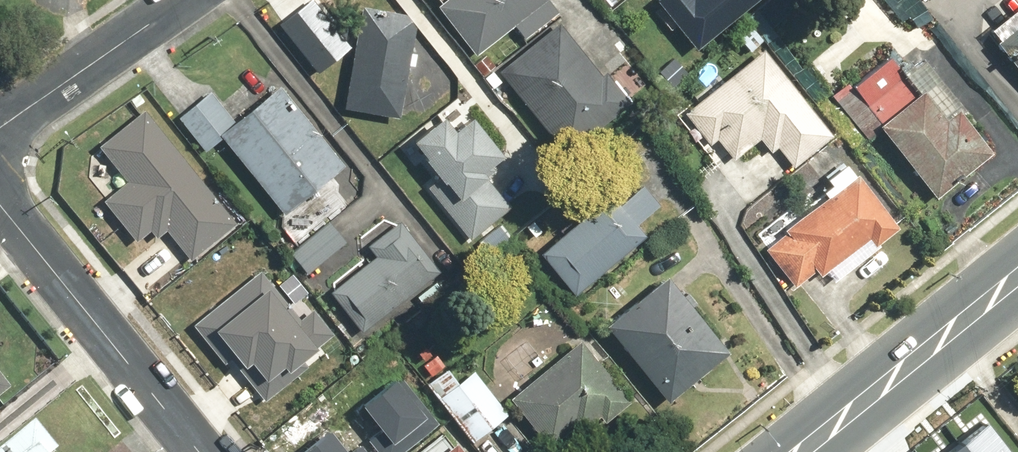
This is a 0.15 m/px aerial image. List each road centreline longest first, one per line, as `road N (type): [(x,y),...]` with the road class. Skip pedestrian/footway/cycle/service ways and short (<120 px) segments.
road 1 (residential): [(0,203),(204,451)]
road 2 (secondary): [(803,451),(1017,278)]
road 3 (residential): [(0,129),(183,0)]

